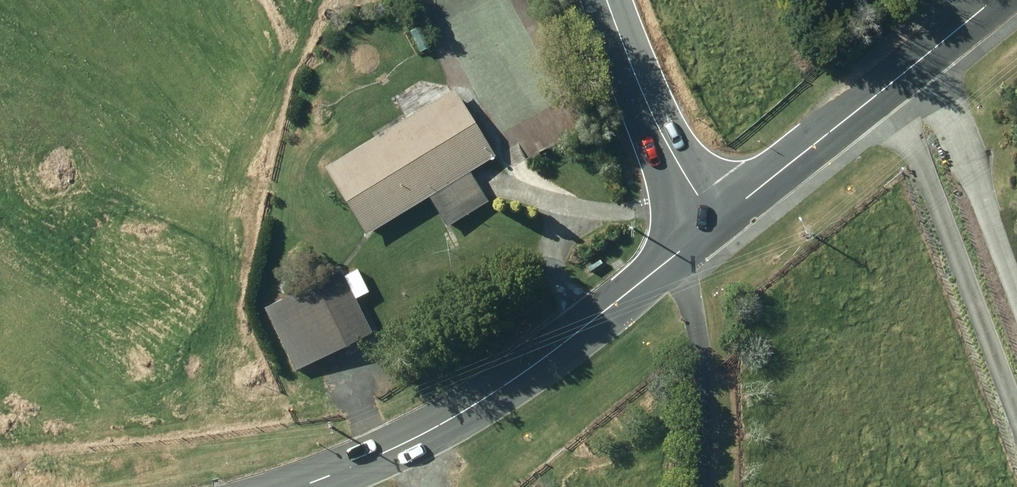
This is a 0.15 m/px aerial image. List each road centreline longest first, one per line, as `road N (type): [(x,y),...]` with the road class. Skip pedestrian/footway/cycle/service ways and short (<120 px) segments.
road 1 (tertiary): [(294,486),(427,436),(555,352),(706,227)]
road 2 (tertiary): [(706,227),(991,0)]
road 3 (residential): [(610,0),(639,94),(706,227)]

